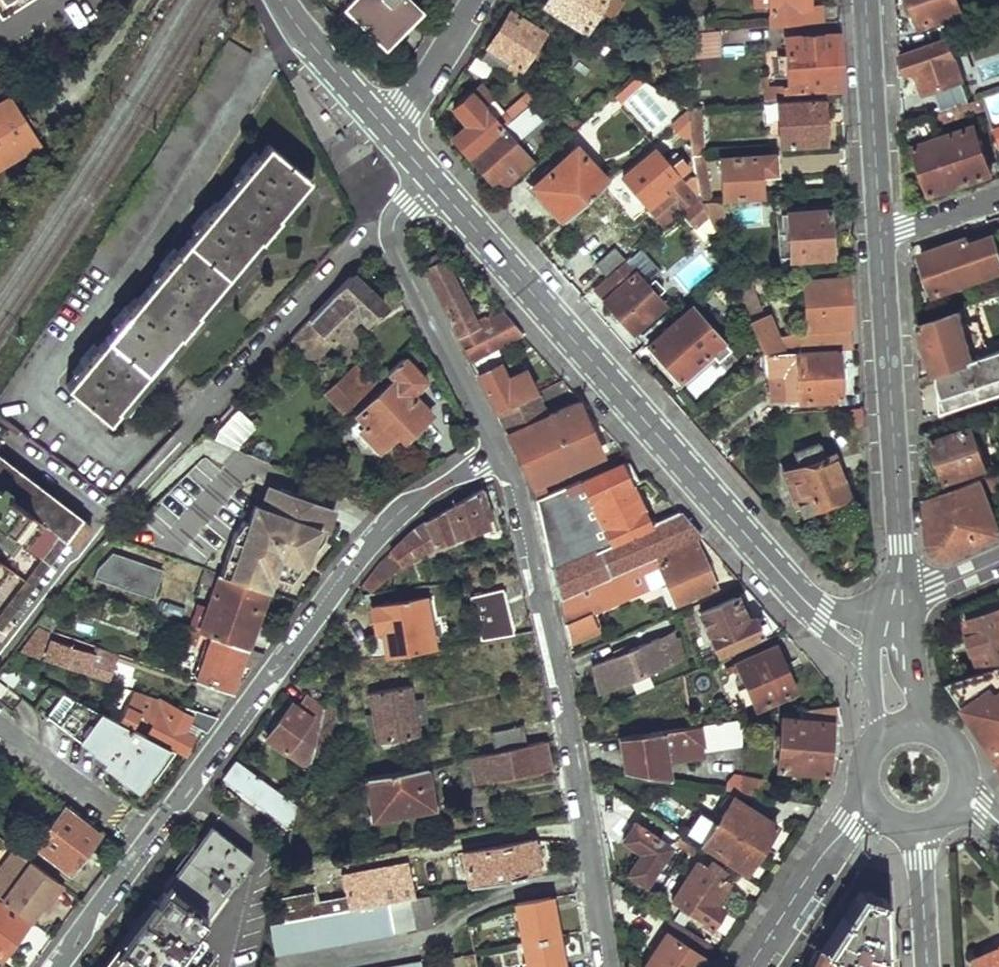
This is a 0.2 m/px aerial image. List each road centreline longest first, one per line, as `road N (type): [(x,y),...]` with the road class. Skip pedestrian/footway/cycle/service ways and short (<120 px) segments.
road 1 (residential): [(61,966),(91,912),(381,531),(407,505),(499,452)]
road 2 (residential): [(426,174),(781,575)]
road 3 (residential): [(605,966),(524,523),(499,452)]
road 4 (residential): [(499,452),(393,243),(394,218),(426,174)]
road 5 (residential): [(880,234),(900,543)]
road 6 (residential): [(865,0),(880,234)]
road 7 (residential): [(754,966),(866,796)]
road 8 (residential): [(276,0),(386,129)]
road 9 (residential): [(386,129),(416,98),(477,0)]
road 10 (residential): [(917,825),(927,966)]
road 11 (residential): [(781,575),(817,625),(871,674)]
road 12 (residential): [(880,234),(998,197)]

